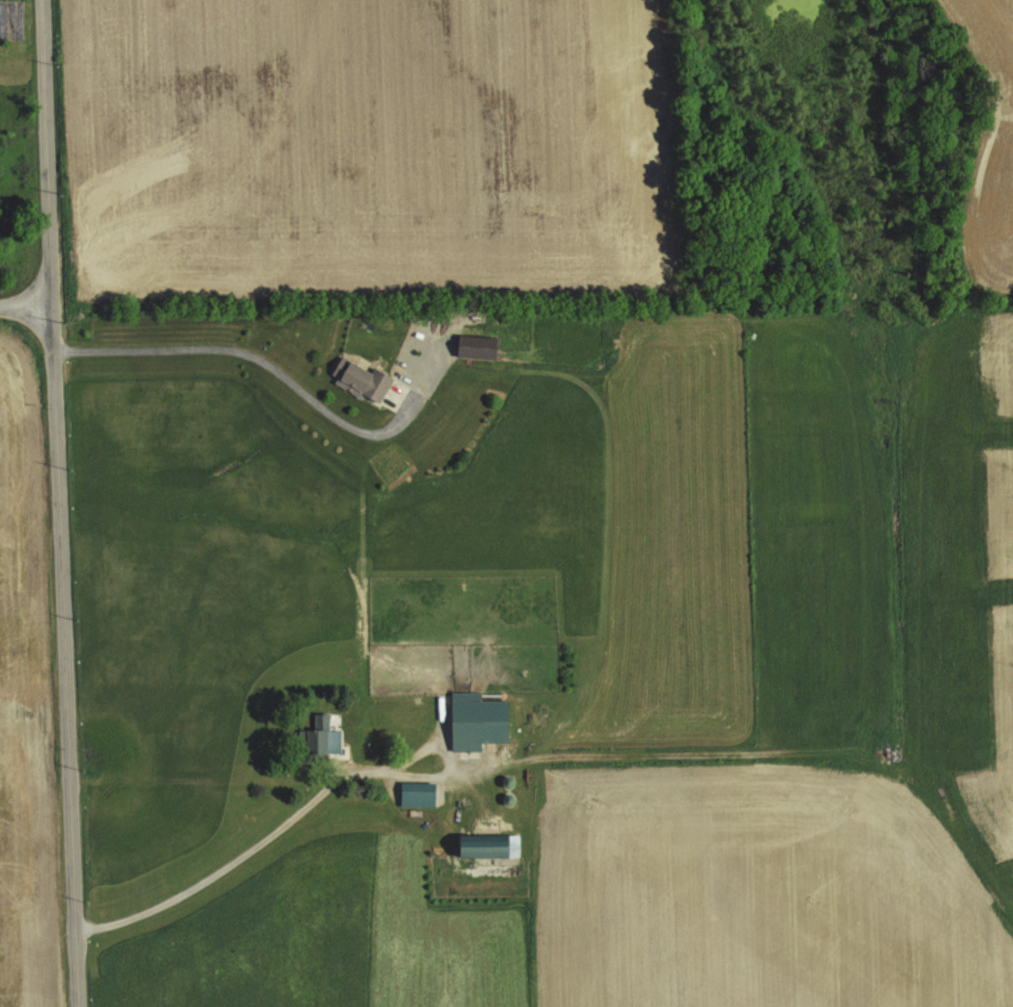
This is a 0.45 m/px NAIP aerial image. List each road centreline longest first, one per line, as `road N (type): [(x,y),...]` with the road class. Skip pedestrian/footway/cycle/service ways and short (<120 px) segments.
road 1 (residential): [(72,1006),(49,299),(53,0)]

